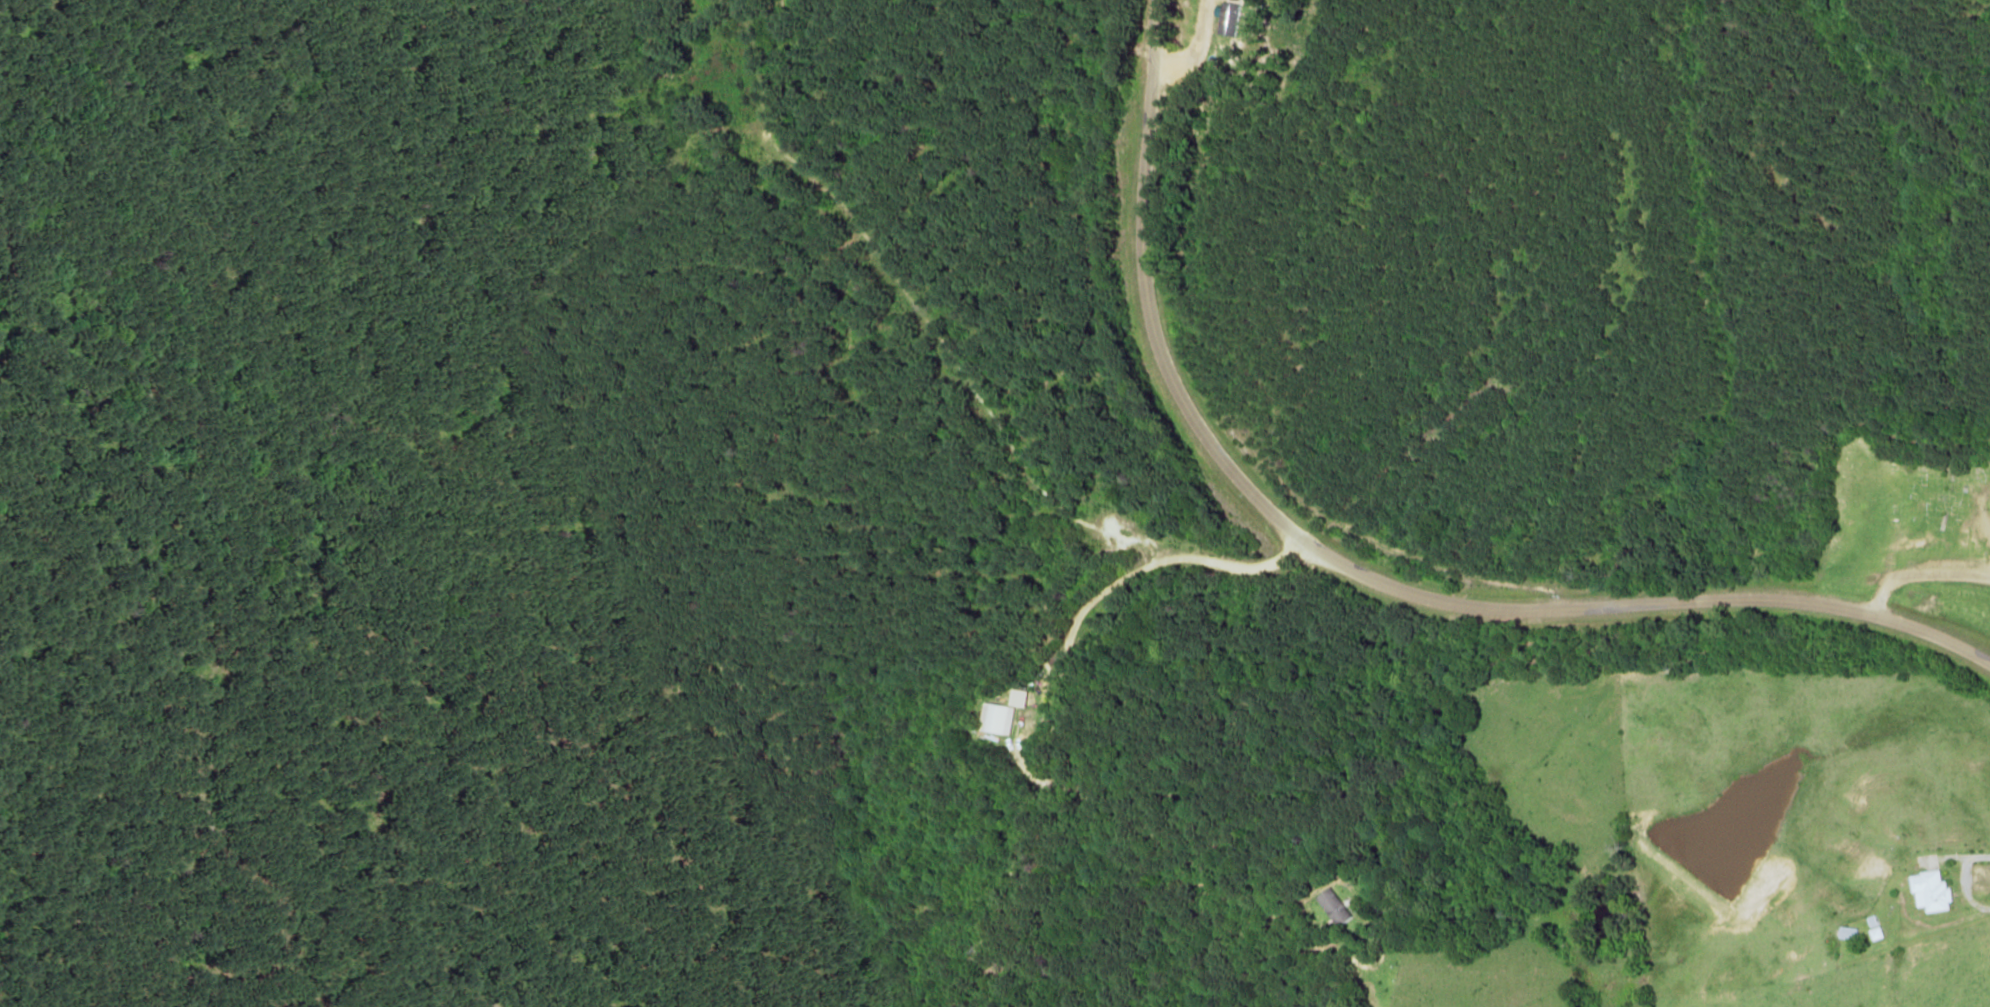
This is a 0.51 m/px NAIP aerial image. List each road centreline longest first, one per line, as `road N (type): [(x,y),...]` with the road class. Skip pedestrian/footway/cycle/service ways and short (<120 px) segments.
road 1 (tertiary): [(1989,661),(1858,610),(1704,596),(1530,602),(1395,591),(1304,538),(1236,473),(1180,389),(1148,307),(1145,173),(1157,0)]
road 2 (residential): [(937,1006),(1028,807),(1089,606),(1141,567),(1244,573),(1286,561),(1304,538)]

